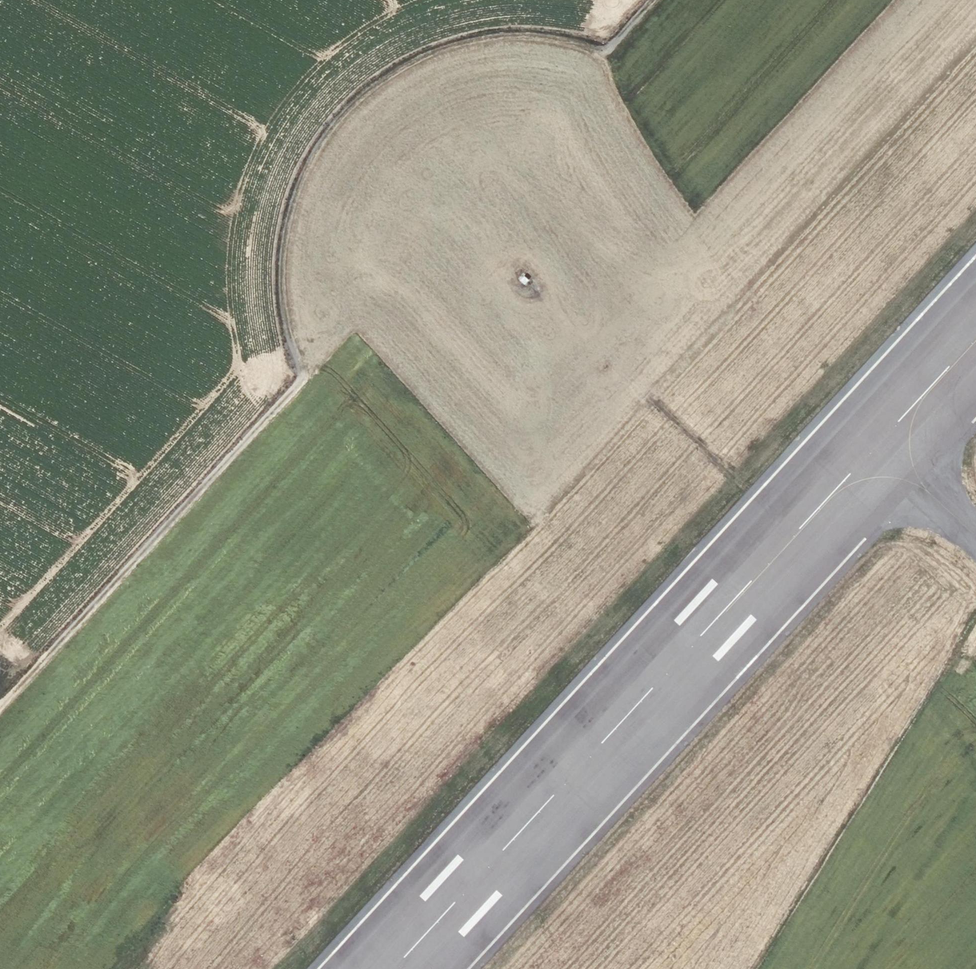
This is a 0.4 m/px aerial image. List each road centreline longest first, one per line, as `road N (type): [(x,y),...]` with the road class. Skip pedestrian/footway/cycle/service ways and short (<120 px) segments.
road 1 (track): [(522,277),(791,528)]

